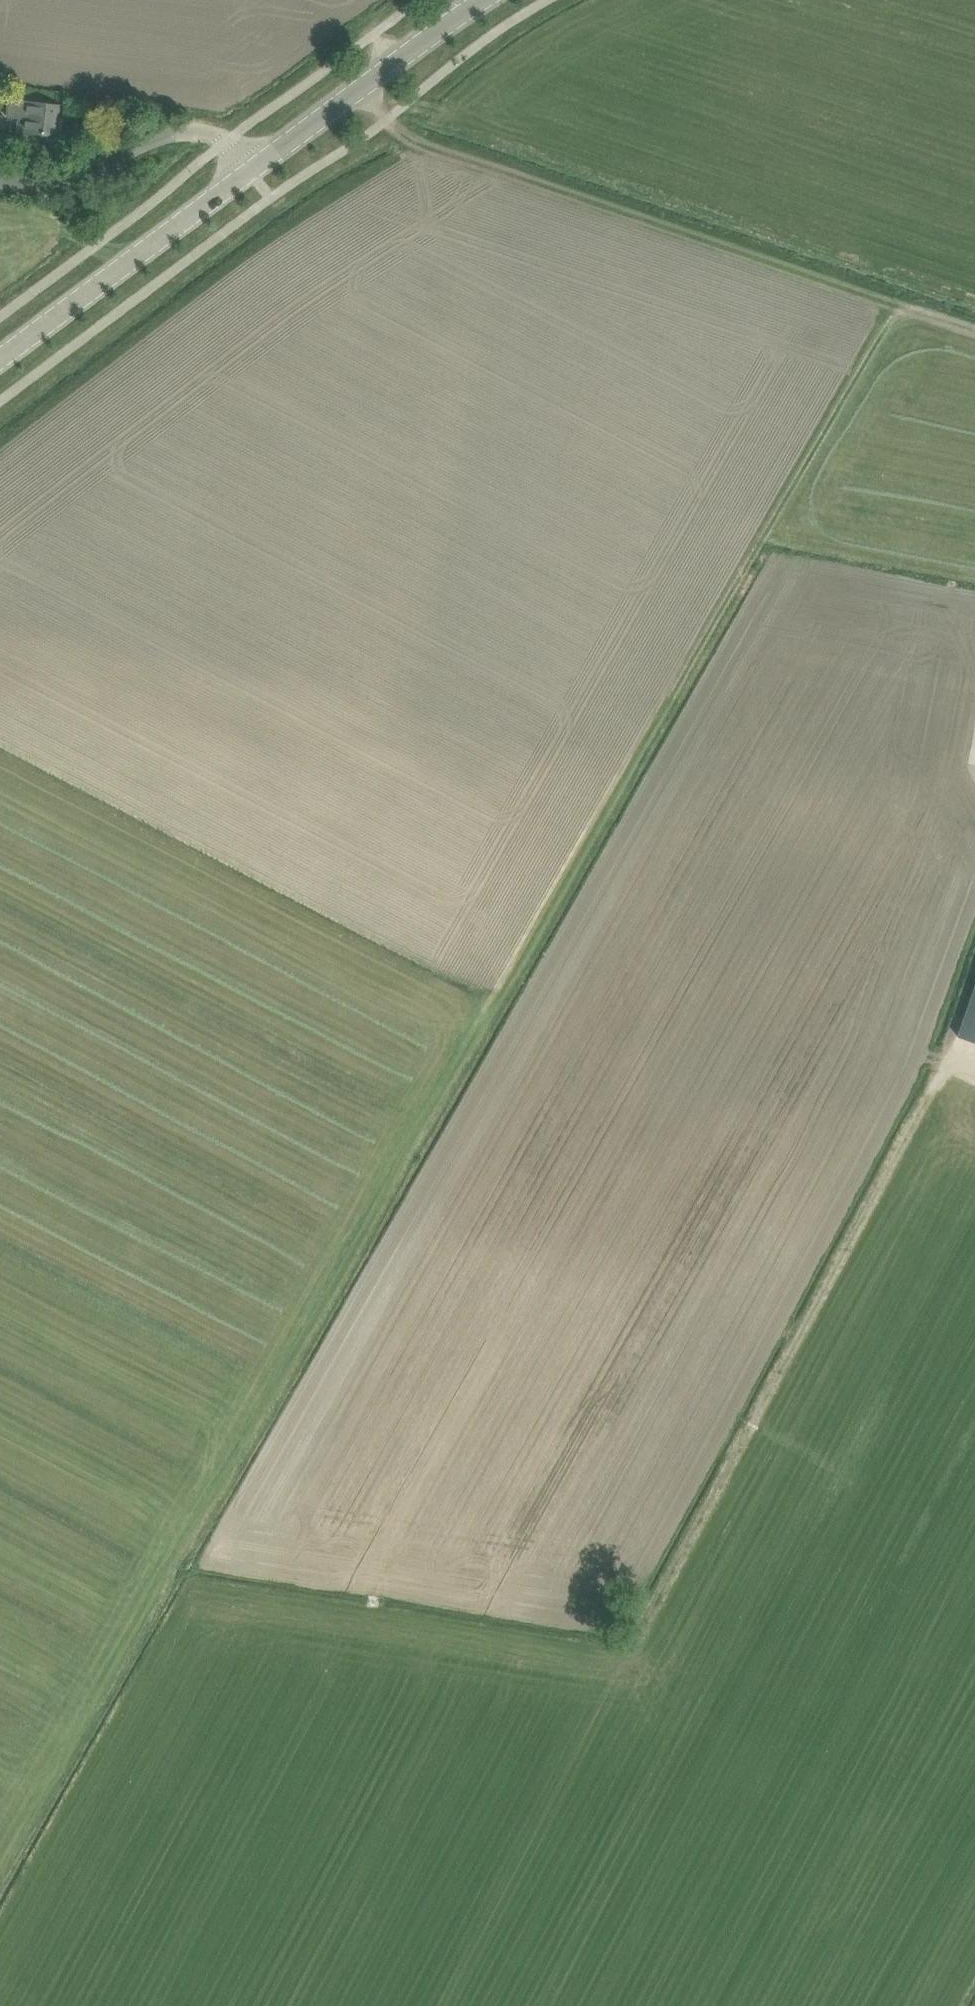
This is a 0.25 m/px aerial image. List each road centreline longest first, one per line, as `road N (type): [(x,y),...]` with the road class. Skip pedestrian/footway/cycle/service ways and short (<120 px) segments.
road 1 (secondary): [(0,358),(252,169)]
road 2 (secondary): [(252,169),(482,0)]
road 3 (residential): [(252,169),(227,140),(184,131),(62,180),(0,180)]

